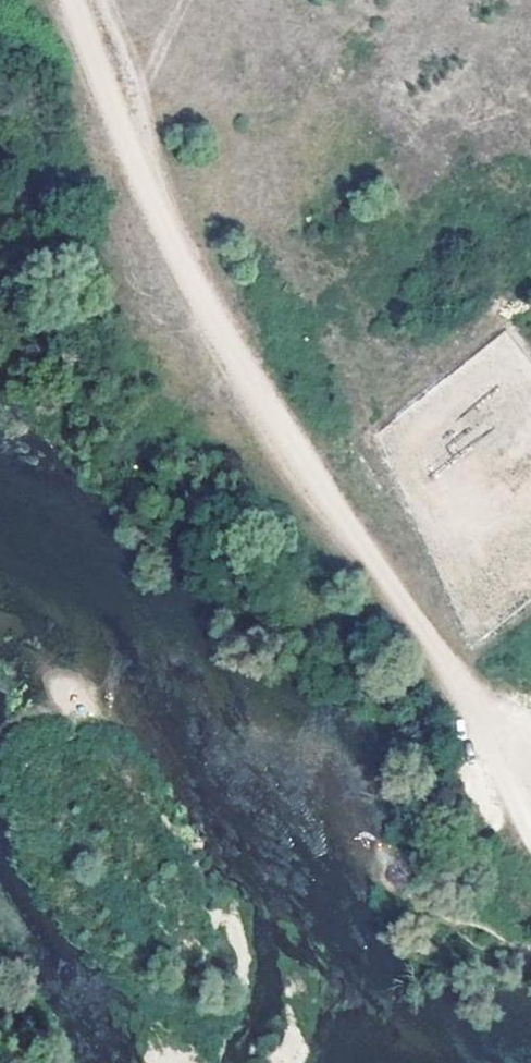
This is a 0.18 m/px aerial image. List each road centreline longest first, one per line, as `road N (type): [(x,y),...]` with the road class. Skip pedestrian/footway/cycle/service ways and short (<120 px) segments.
road 1 (track): [(530,766),(230,358),(152,186),(85,0)]

